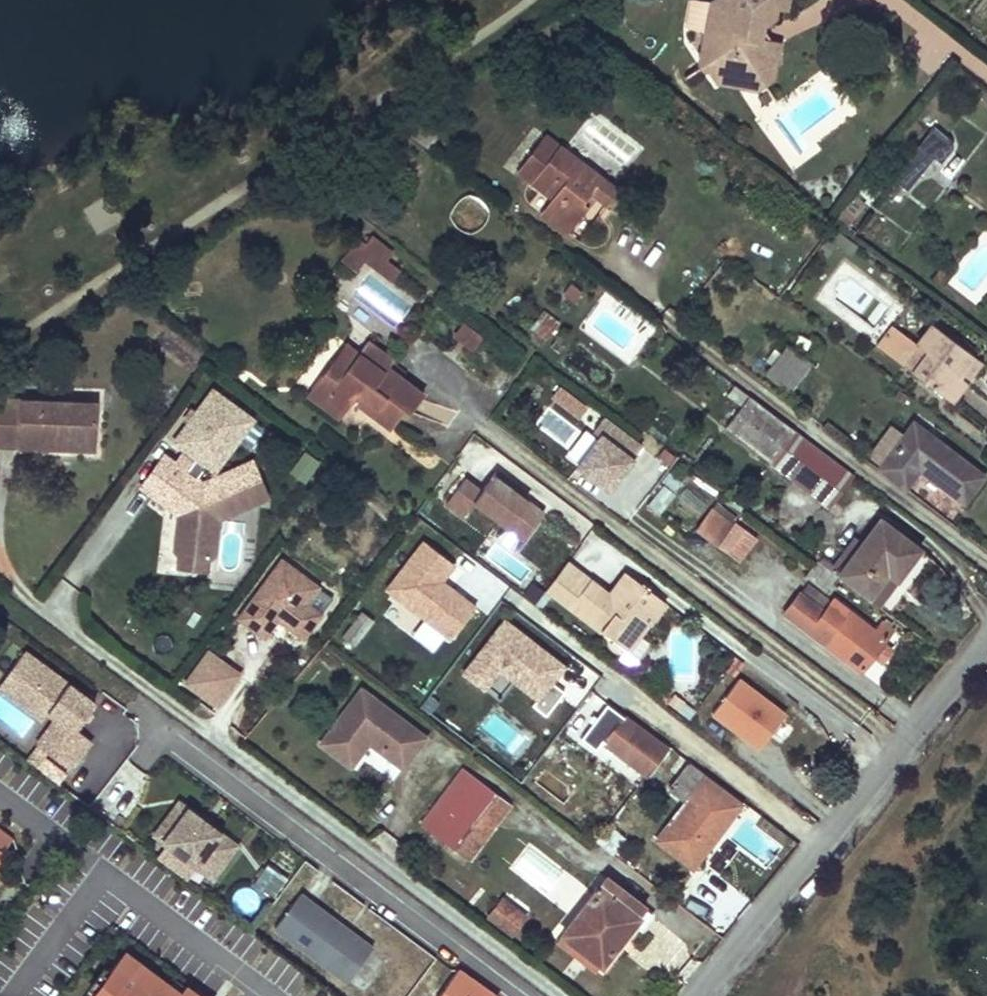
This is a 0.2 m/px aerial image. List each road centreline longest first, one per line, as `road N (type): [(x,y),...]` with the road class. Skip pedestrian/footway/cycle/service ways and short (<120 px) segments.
road 1 (residential): [(0,545),(23,589),(565,995)]
road 2 (residential): [(469,407),(903,731)]
road 3 (residential): [(601,264),(986,550)]
road 4 (residential): [(702,995),(903,731)]
road 5 (residential): [(903,731),(986,631)]
road 6 (residential): [(890,0),(986,72)]

